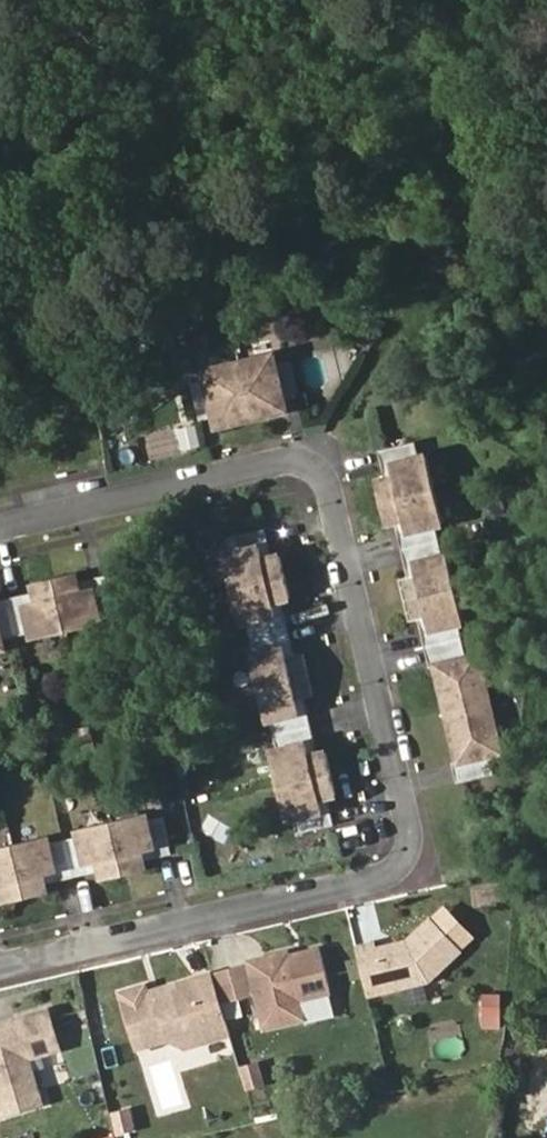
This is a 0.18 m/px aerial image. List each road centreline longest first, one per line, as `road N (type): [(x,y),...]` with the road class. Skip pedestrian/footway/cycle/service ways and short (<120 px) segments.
road 1 (residential): [(0,966),(385,877),(407,840),(322,471),(282,460),(0,527)]

